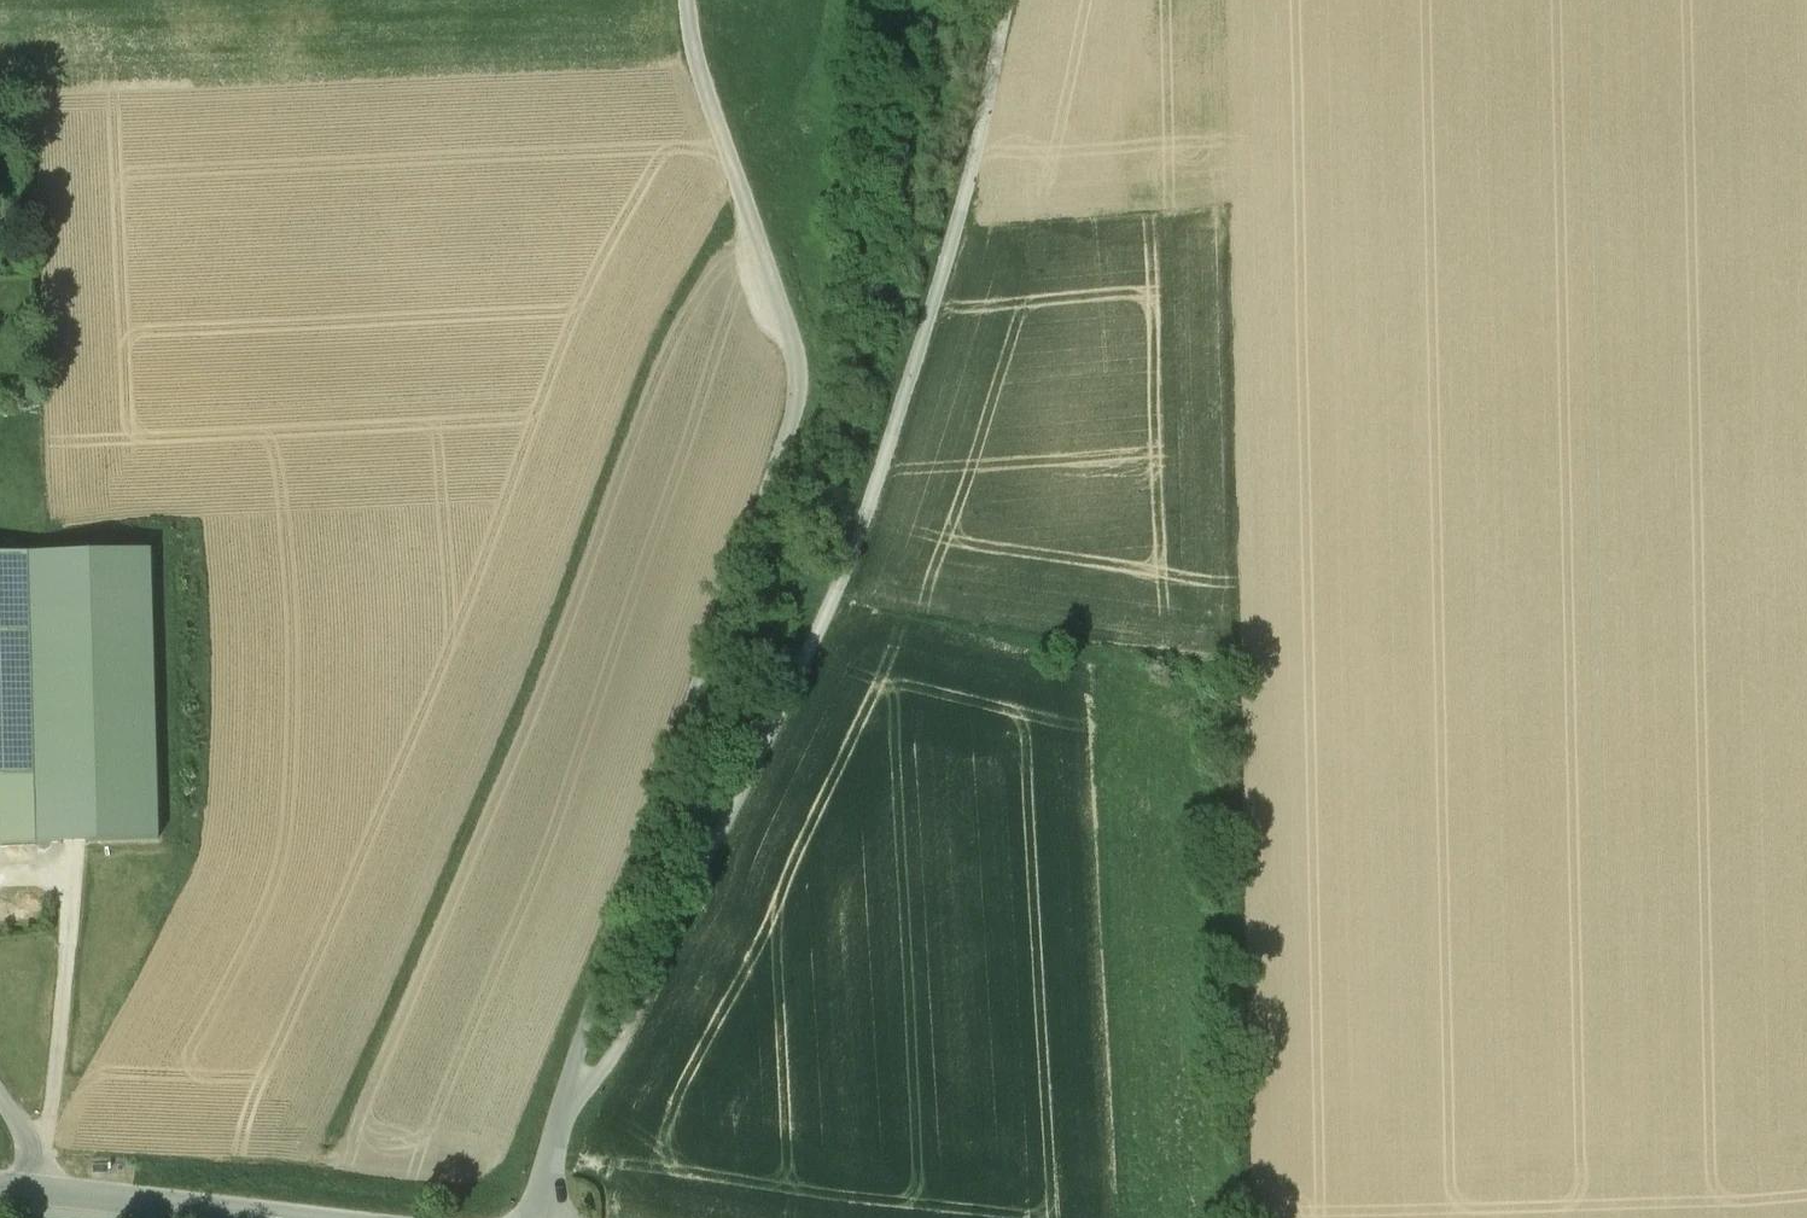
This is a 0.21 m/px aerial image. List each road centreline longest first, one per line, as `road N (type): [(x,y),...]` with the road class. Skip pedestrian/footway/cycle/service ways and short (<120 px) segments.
road 1 (track): [(560,1119),(615,1054),(857,519),(978,116),(1002,0)]
road 2 (secondary): [(0,1188),(284,1217)]

